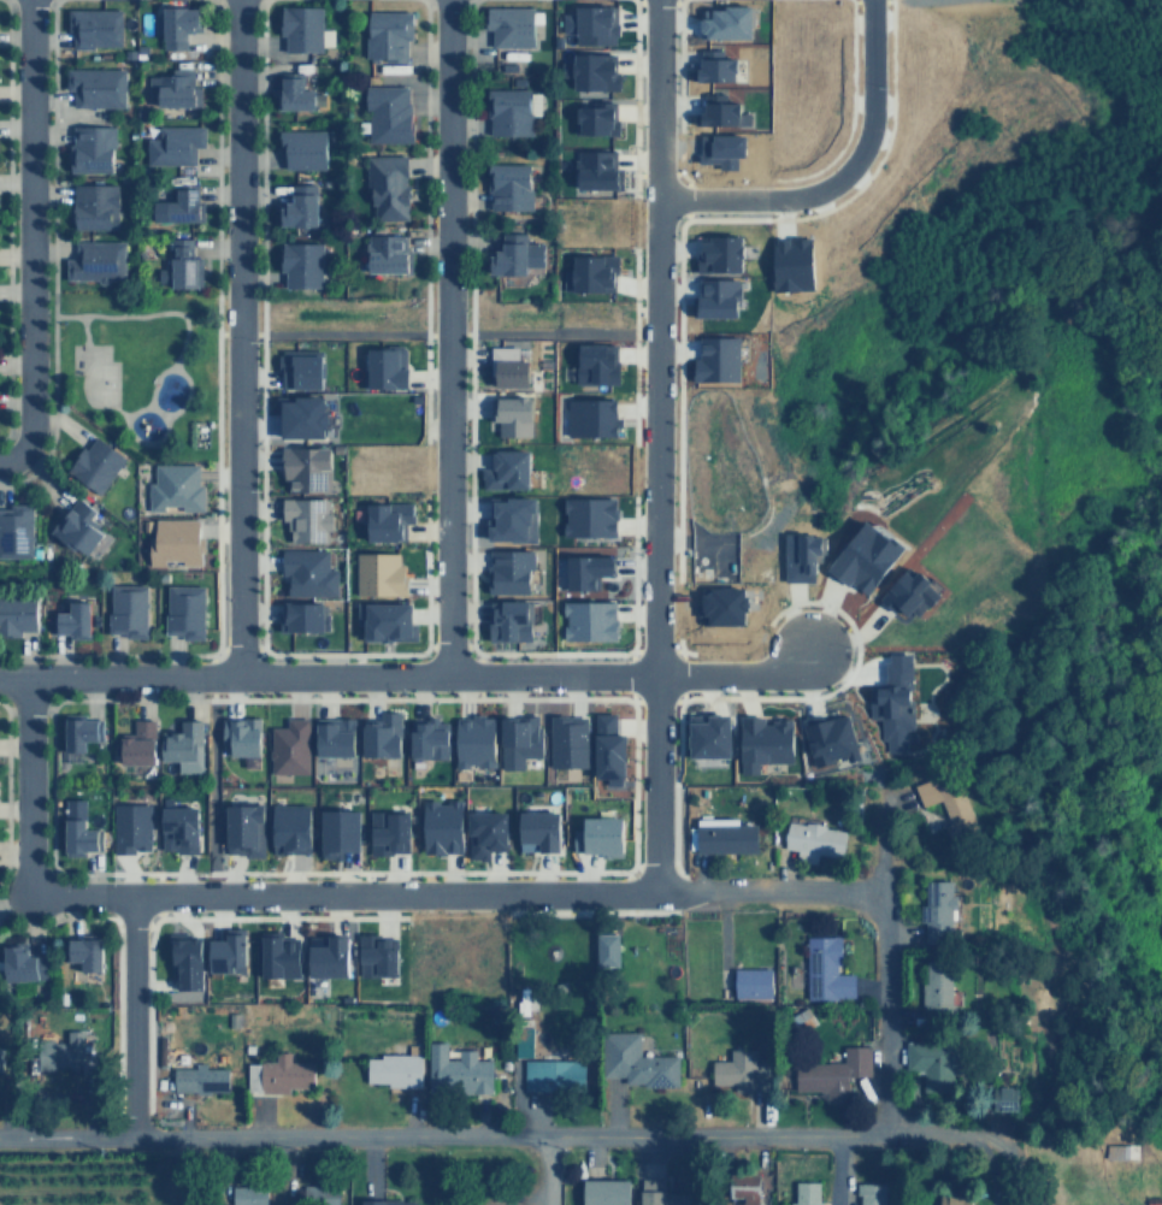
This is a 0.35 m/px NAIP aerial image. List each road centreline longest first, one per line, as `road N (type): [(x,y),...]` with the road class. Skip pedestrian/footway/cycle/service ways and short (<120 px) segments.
road 1 (tertiary): [(0,1140),(989,1138)]
road 2 (residential): [(659,0),(654,890)]
road 3 (residential): [(881,888),(124,902),(47,900),(26,892)]
road 4 (residential): [(0,678),(773,674),(806,652)]
road 5 (residential): [(237,0),(235,677)]
road 6 (residential): [(444,0),(446,677)]
road 7 (residential): [(18,453),(29,417),(29,0)]
road 8 (residential): [(866,0),(863,135),(842,171),(798,196),(654,199)]
road 9 (residential): [(892,1133),(880,831)]
road 10 (residential): [(124,902),(124,1140)]
road 11 (residential): [(18,678),(26,892)]

